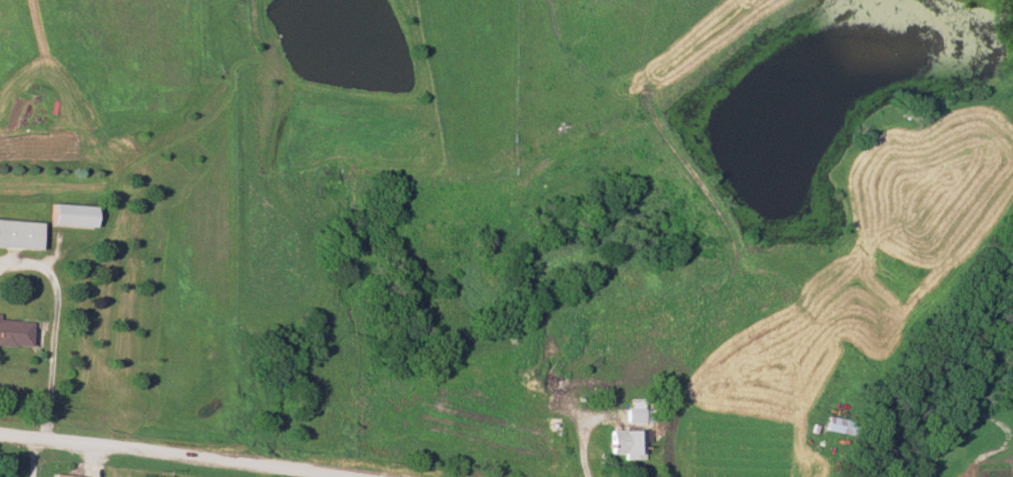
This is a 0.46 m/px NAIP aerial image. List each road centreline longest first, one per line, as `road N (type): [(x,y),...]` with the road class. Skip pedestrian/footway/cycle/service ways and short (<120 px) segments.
road 1 (residential): [(366,476),(0,442)]

